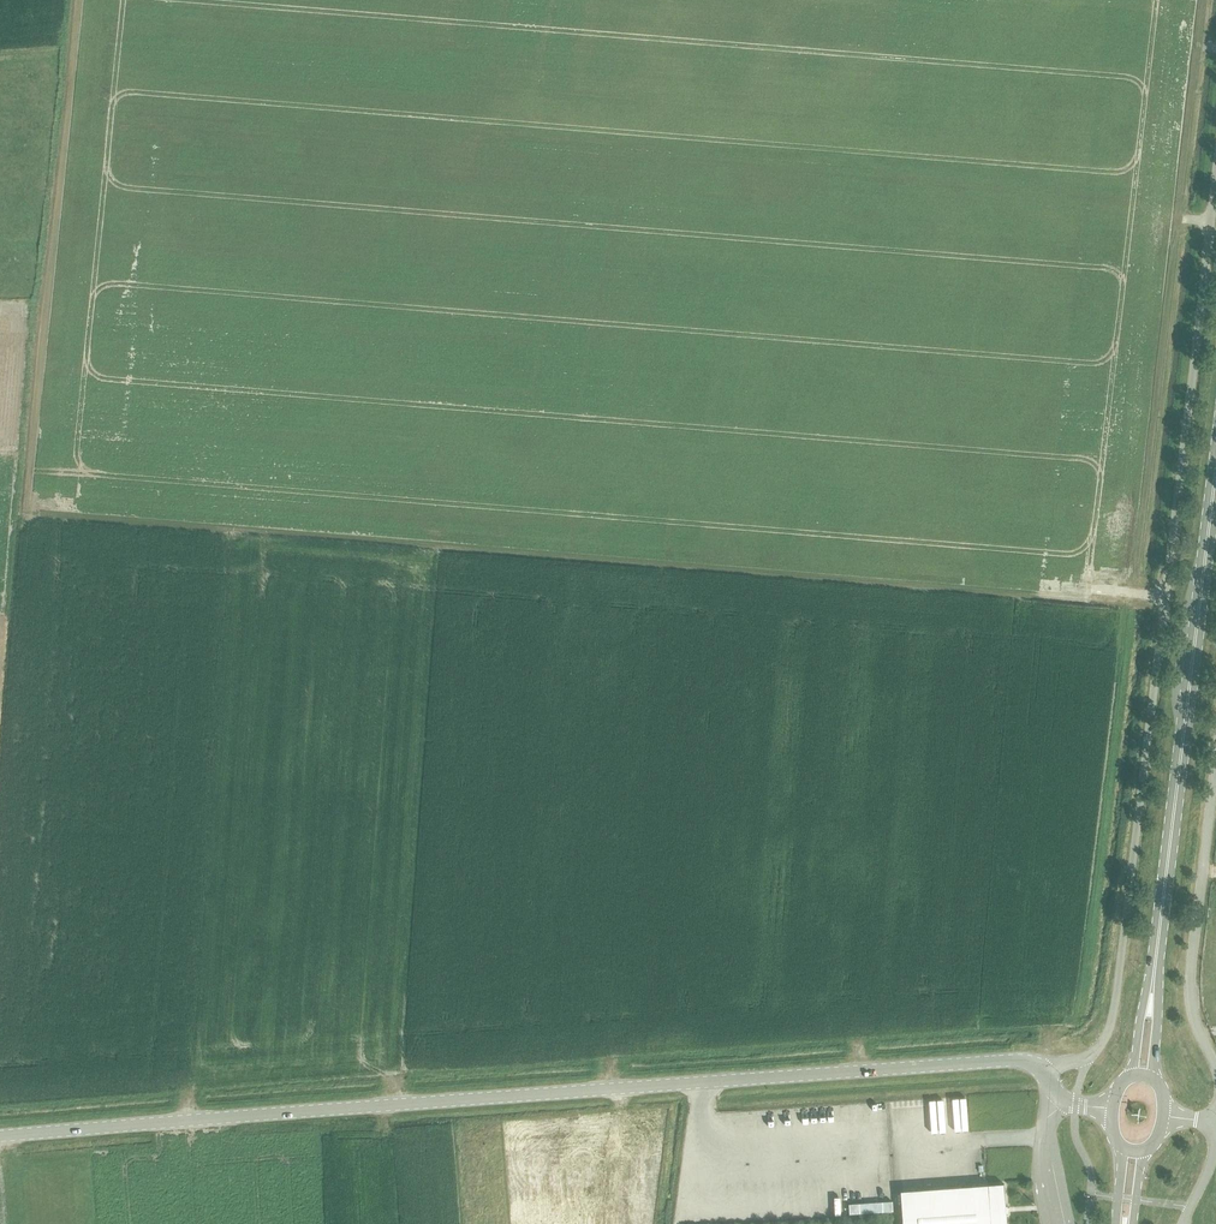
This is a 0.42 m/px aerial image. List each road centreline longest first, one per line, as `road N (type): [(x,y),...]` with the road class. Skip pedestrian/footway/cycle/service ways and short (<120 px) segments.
road 1 (tertiary): [(0,1136),(998,1061),(1042,1069)]
road 2 (unclassified): [(1215,179),(1114,1015),(1090,1055),(1042,1069)]
road 3 (primary): [(1155,970),(1215,471)]
road 4 (unclassified): [(1215,764),(1190,977),(1194,1018),(1215,1068)]

